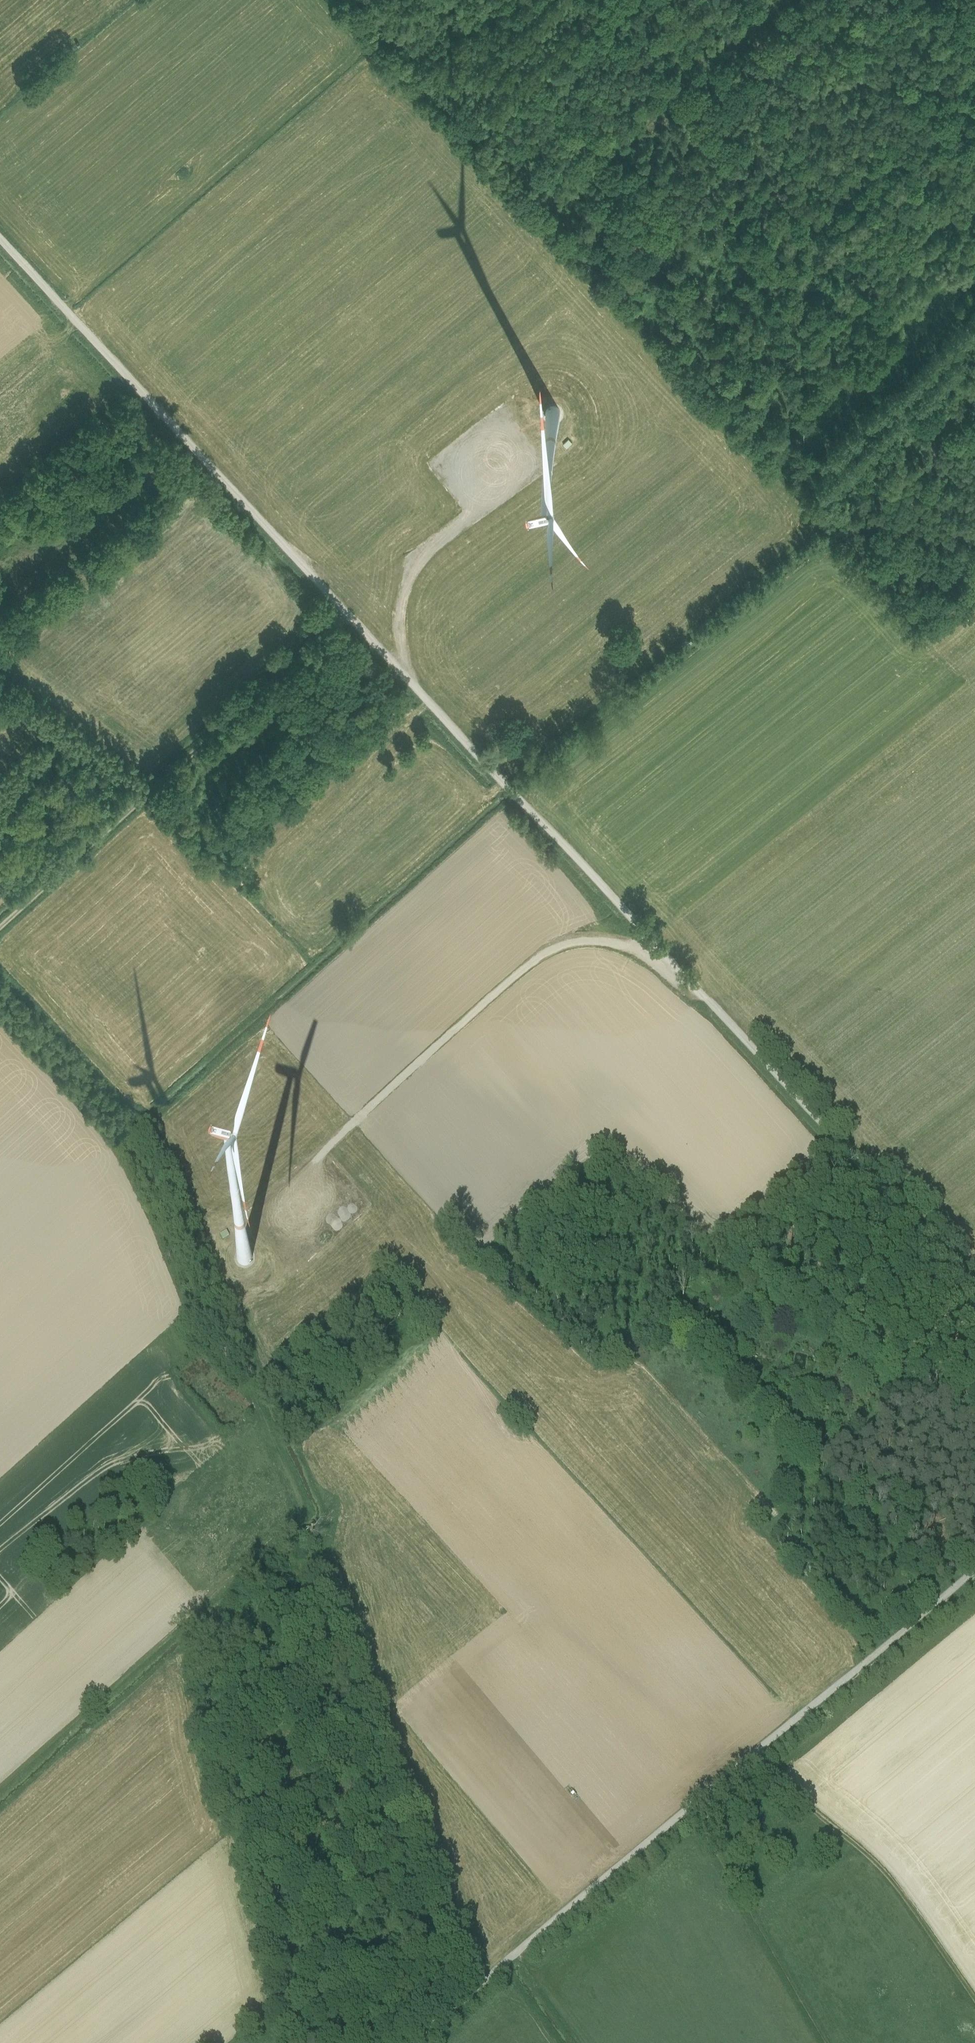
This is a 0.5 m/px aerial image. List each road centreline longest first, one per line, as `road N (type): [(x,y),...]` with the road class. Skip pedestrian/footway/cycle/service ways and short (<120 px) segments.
road 1 (track): [(974,1275),(0,203)]
road 2 (track): [(974,1571),(415,2042)]
road 3 (track): [(0,930),(368,610)]
road 4 (track): [(974,1993),(893,1873),(749,1759)]

